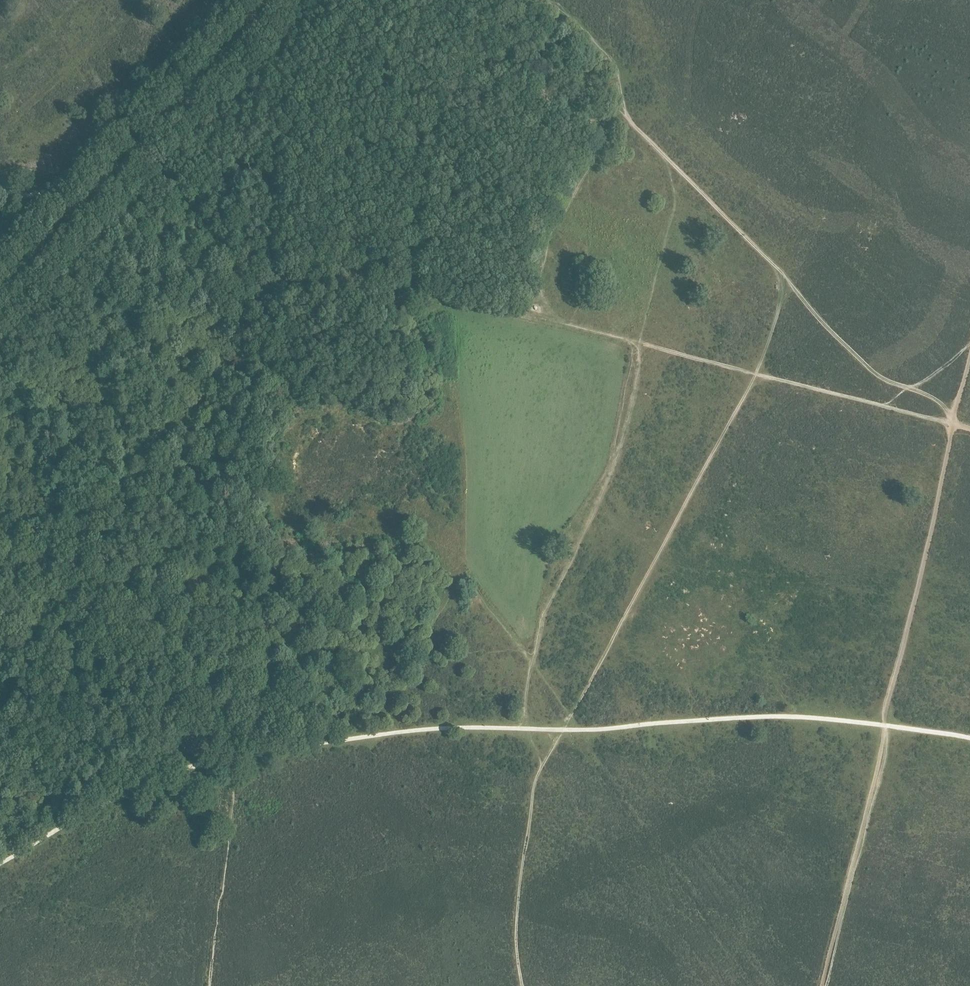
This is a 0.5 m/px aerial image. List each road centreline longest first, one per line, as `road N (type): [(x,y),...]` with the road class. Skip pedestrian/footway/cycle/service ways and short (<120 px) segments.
road 1 (track): [(565,730),(756,373),(782,305),(784,277)]
road 2 (track): [(528,322),(955,428)]
road 3 (track): [(124,215),(427,296)]
road 4 (track): [(85,209),(281,0)]
road 5 (track): [(524,985),(518,928),(534,787),(565,730)]
road 6 (track): [(784,277),(624,116)]
road 7 (track): [(958,415),(922,390),(885,379),(784,277)]
road 8 (track): [(624,116),(511,0)]
road 9 (track): [(0,300),(85,209)]

